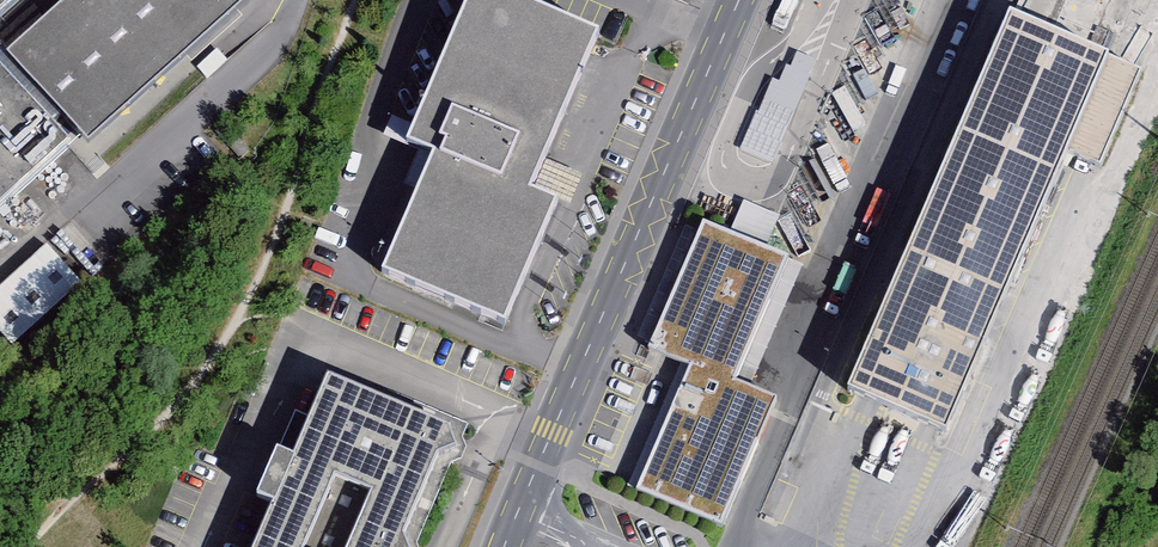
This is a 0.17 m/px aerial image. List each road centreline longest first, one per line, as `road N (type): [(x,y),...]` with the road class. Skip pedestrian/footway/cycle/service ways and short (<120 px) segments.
road 1 (unclassified): [(505,546),(739,0)]

